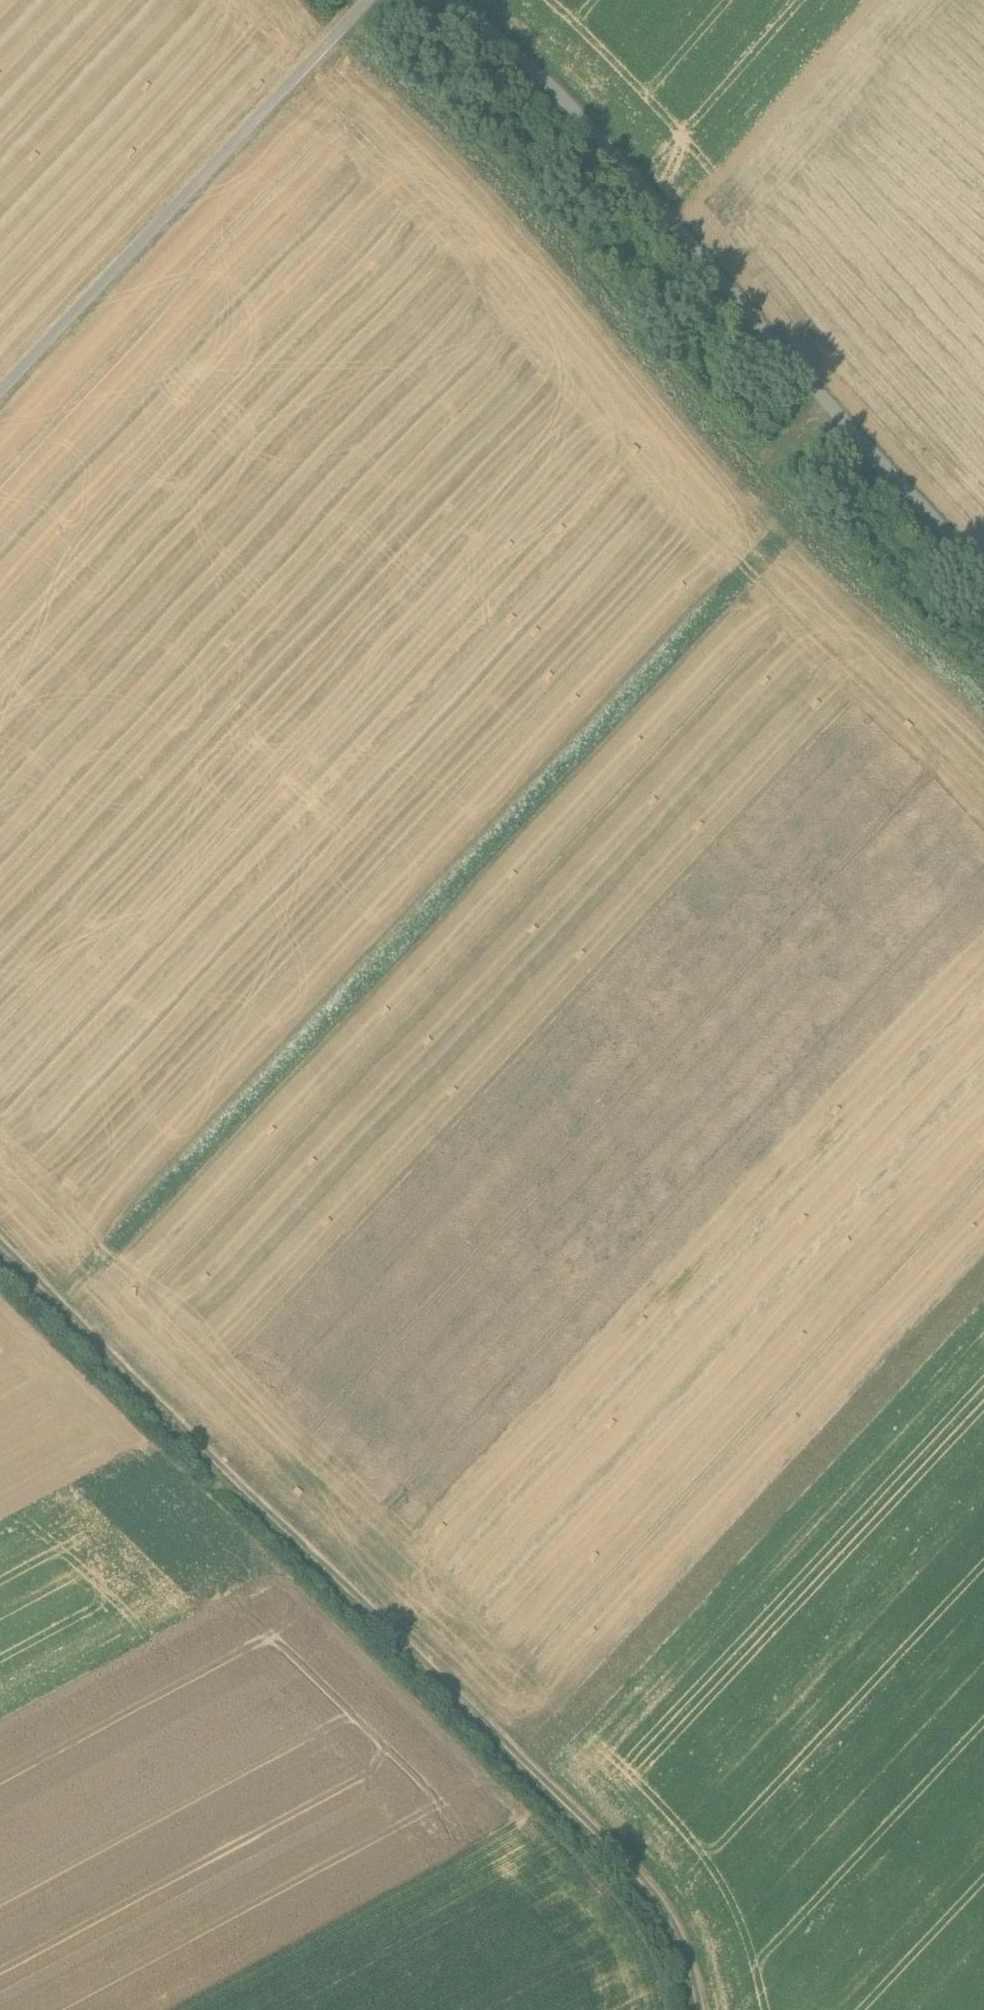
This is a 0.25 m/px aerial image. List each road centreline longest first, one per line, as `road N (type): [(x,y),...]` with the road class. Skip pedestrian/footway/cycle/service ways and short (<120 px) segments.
road 1 (track): [(0,1241),(609,1842),(661,1904),(702,2009)]
road 2 (track): [(456,0),(601,138),(858,448),(983,579)]
road 3 (track): [(369,0),(0,396)]

